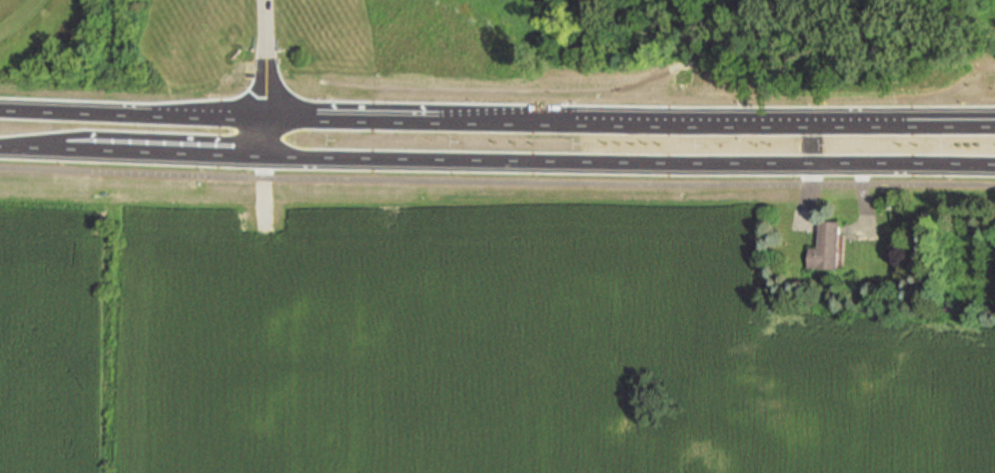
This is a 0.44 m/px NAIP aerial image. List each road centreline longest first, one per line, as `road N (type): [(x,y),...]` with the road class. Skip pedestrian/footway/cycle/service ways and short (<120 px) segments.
road 1 (secondary): [(264,158),(994,168)]
road 2 (secondary): [(752,123),(263,113)]
road 3 (secondary): [(0,144),(63,135),(241,138),(263,113)]
road 4 (secondary): [(0,148),(264,158)]
road 5 (secondary): [(263,113),(0,103)]
road 6 (secondary): [(994,114),(752,123)]
road 7 (secondary): [(994,127),(752,123)]

